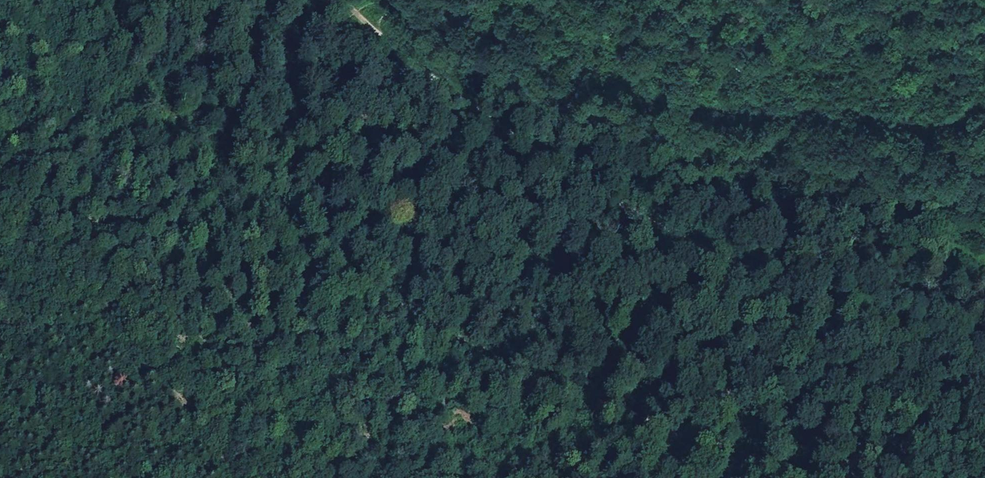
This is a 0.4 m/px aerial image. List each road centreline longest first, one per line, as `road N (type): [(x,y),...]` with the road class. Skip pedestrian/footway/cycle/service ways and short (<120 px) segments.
road 1 (track): [(121,0),(156,104),(188,146),(378,297),(575,396),(696,445),(814,477)]
road 2 (track): [(984,368),(690,242),(518,141),(437,83),(348,0)]

